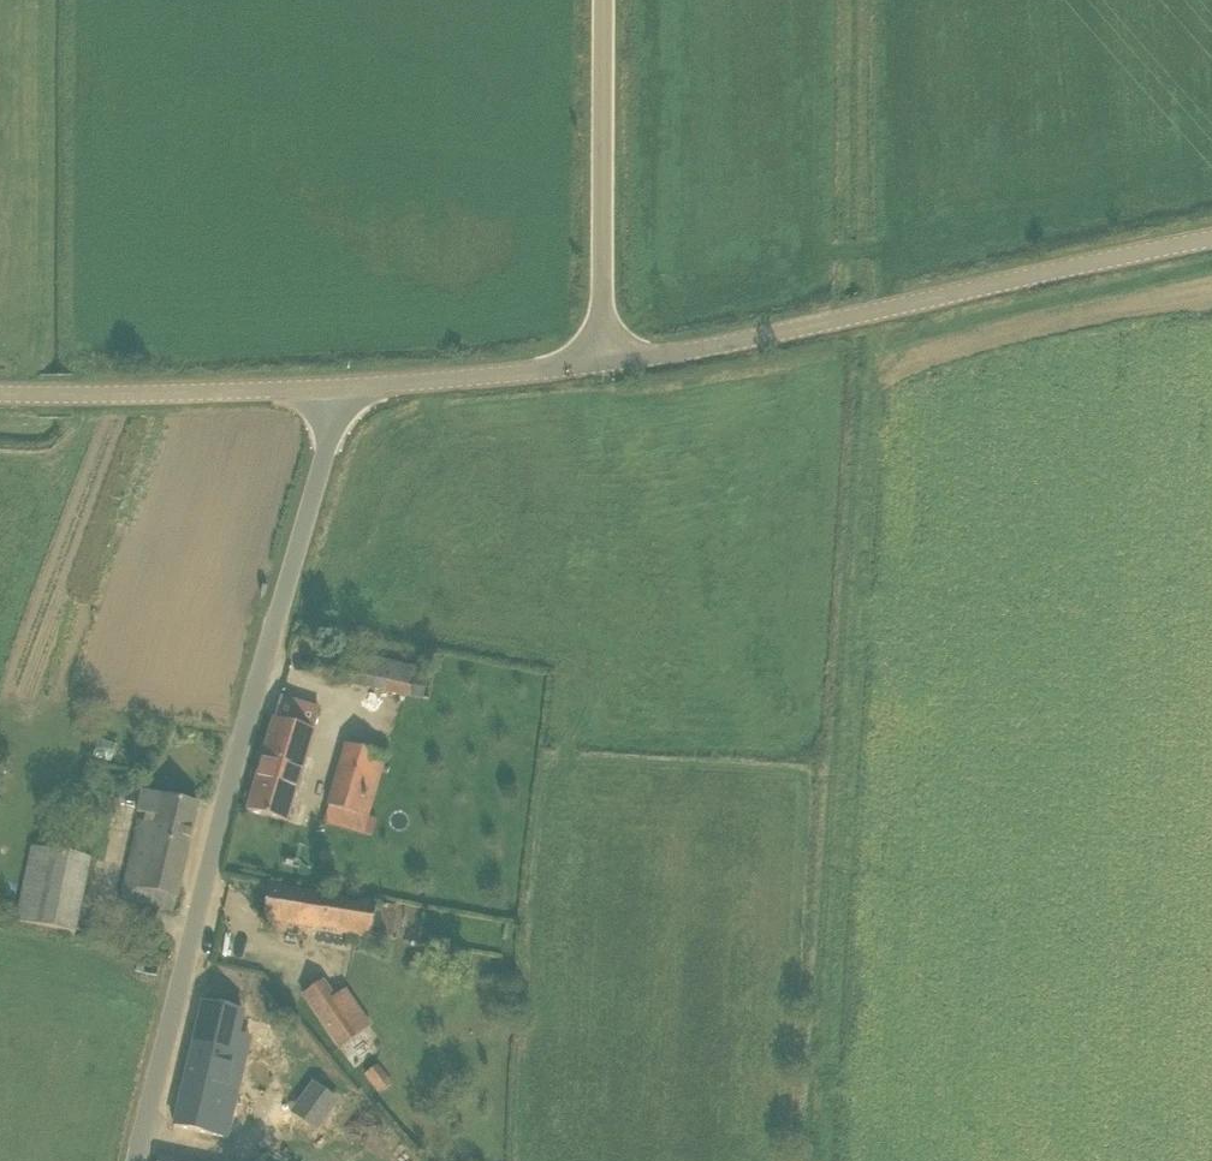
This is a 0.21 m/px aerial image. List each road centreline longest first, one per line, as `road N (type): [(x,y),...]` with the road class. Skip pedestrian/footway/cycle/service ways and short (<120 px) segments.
road 1 (unclassified): [(136,1160),(219,828),(330,437),(328,388)]
road 2 (tertiary): [(602,364),(699,351),(1211,239)]
road 3 (unclassified): [(602,364),(604,0)]
road 4 (tertiary): [(328,388),(0,393)]
road 5 (tertiary): [(328,388),(602,364)]

